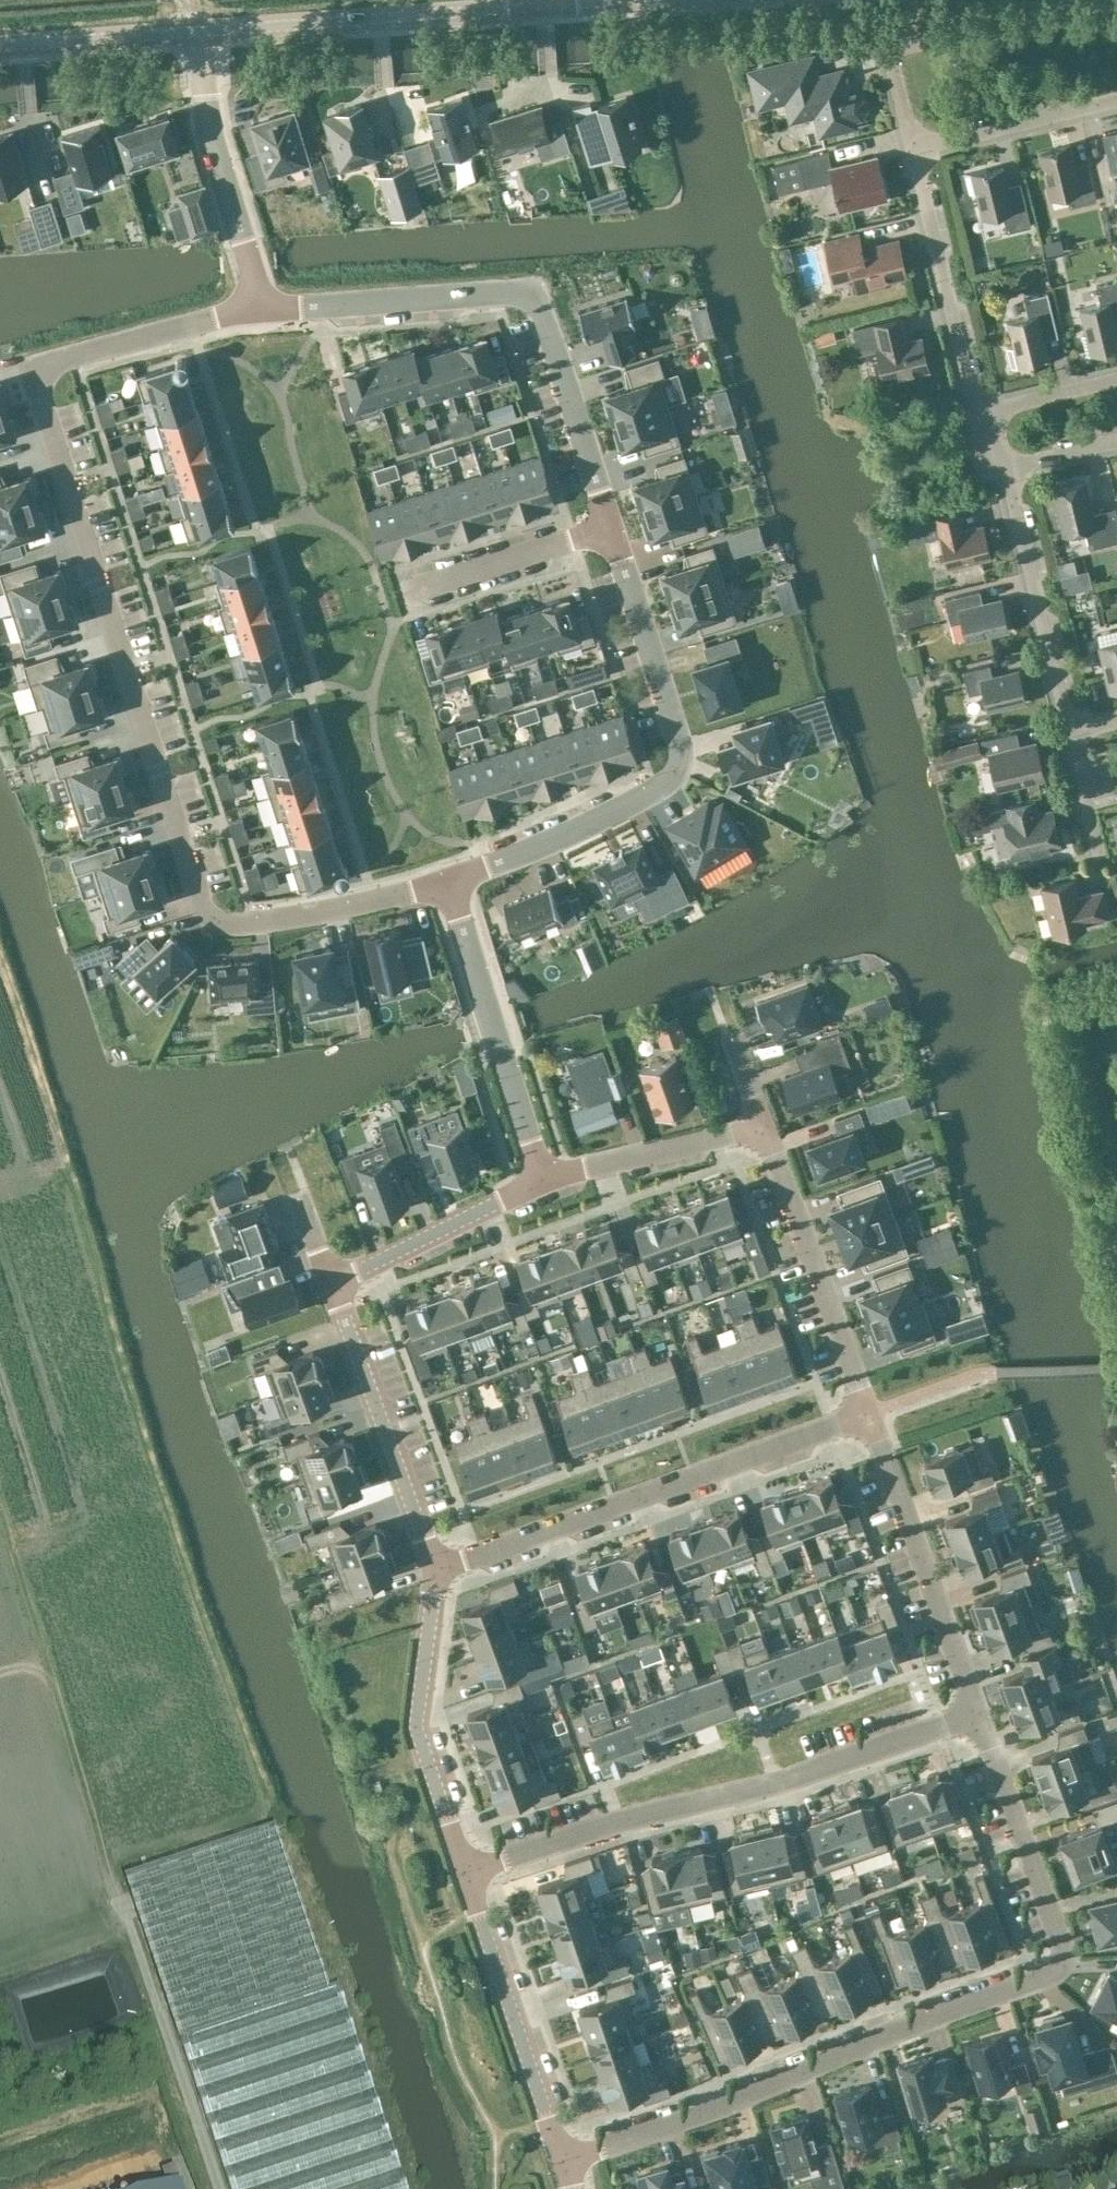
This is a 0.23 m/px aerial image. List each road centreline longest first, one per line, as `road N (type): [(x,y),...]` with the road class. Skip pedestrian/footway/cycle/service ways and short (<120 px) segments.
road 1 (residential): [(262,309),(35,372),(198,891),(215,920),(251,926),(446,884)]
road 2 (residential): [(569,2164),(1053,1977),(1067,1963),(1062,1923),(984,1715)]
road 3 (unclassified): [(186,35),(826,0)]
road 4 (residential): [(467,1878),(634,1822),(758,1799),(984,1715)]
road 5 (residential): [(262,309),(518,297),(538,306),(608,530)]
road 6 (residential): [(608,530),(677,734),(675,769),(643,797),(446,884)]
road 7 (residential): [(440,1568),(871,1412)]
road 8 (residential): [(984,1715),(871,1412)]
road 9 (residential): [(467,1878),(419,1715),(440,1568)]
road 10 (residential): [(446,884),(541,1177)]
road 11 (residential): [(569,2164),(467,1878)]
road 12 (residential): [(440,1568),(335,1284)]
road 13 (residential): [(871,1412),(767,1132)]
road 14 (residential): [(186,35),(262,309)]
road 15 (residential): [(1065,731),(999,472)]
road 16 (residential): [(980,398),(914,152)]
road 17 (residential): [(541,1177),(335,1284)]
road 18 (residential): [(767,1132),(541,1177)]
road 19 (residential): [(914,152),(1116,102)]
road 20 (residential): [(608,530),(417,590)]
road 21 (unclassified): [(0,49),(186,35)]
road 22 (residential): [(980,398),(1116,366)]
road 23 (residential): [(1094,851),(1065,731)]
road 24 (residential): [(999,472),(1116,442)]

